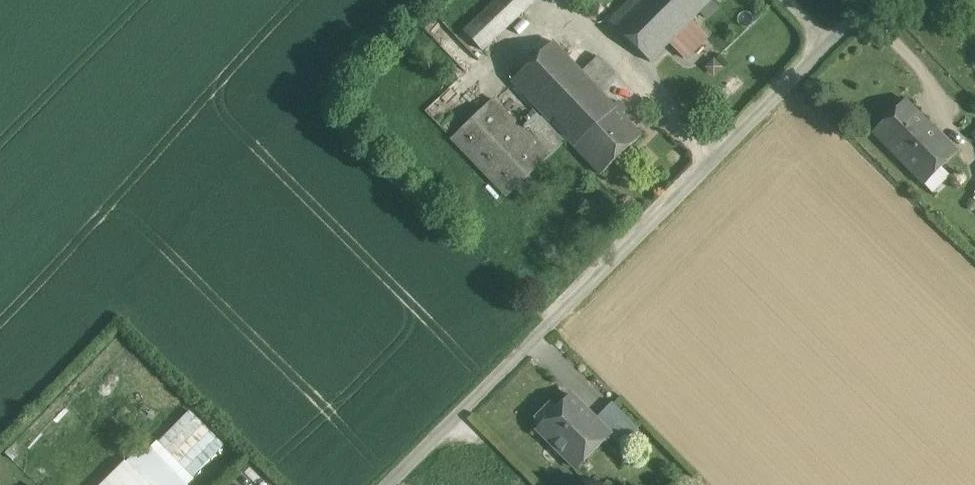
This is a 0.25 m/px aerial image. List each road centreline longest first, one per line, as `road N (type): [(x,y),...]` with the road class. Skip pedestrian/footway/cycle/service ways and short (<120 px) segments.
road 1 (unclassified): [(387,484),(873,0)]

